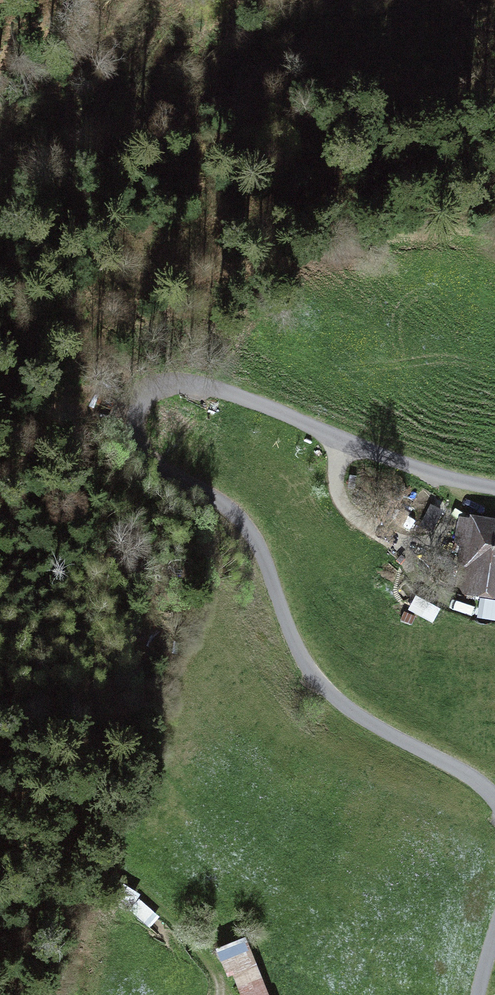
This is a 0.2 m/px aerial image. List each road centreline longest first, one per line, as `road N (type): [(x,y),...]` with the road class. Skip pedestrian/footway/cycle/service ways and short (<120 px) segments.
road 1 (track): [(494,796),(473,776),(371,724),(312,677),(251,529),(221,500),(139,455),(131,415),(161,387),(202,387),(434,474),(494,487)]
road 2 (track): [(219,994),(190,940),(142,893),(103,869),(0,842)]
road 3 (track): [(337,436),(332,476),(345,514),(393,543),(451,559),(457,503),(469,483)]
road 4 (track): [(0,435),(42,409),(66,405),(131,415)]

